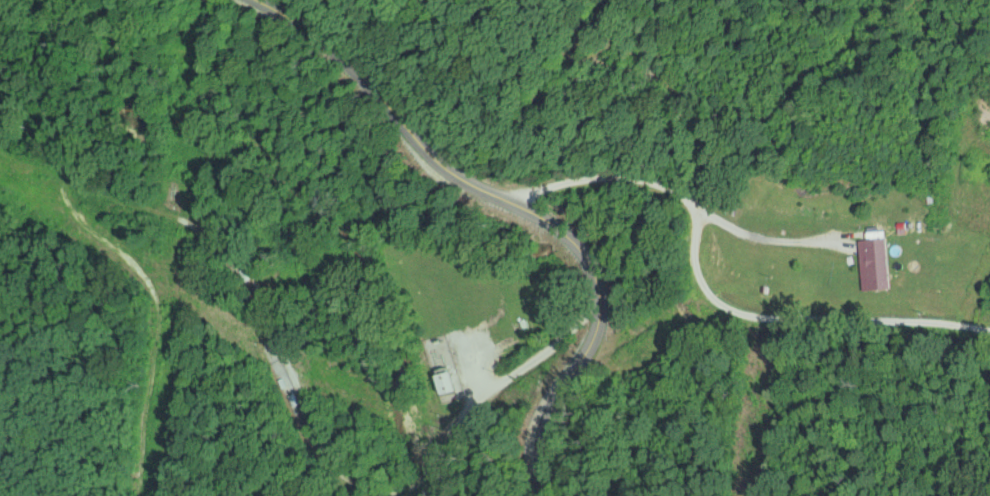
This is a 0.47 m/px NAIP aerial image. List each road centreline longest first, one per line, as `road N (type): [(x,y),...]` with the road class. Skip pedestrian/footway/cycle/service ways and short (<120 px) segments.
road 1 (secondary): [(545,495),(550,423),(595,338),(591,270),(560,233),(450,173),(355,71),(252,0)]
road 2 (residential): [(595,338),(494,381),(429,482),(400,493),(353,484),(277,329),(219,250)]
road 3 (residential): [(514,206),(584,179),(654,184),(694,215),(698,277),(728,310),(989,332)]

